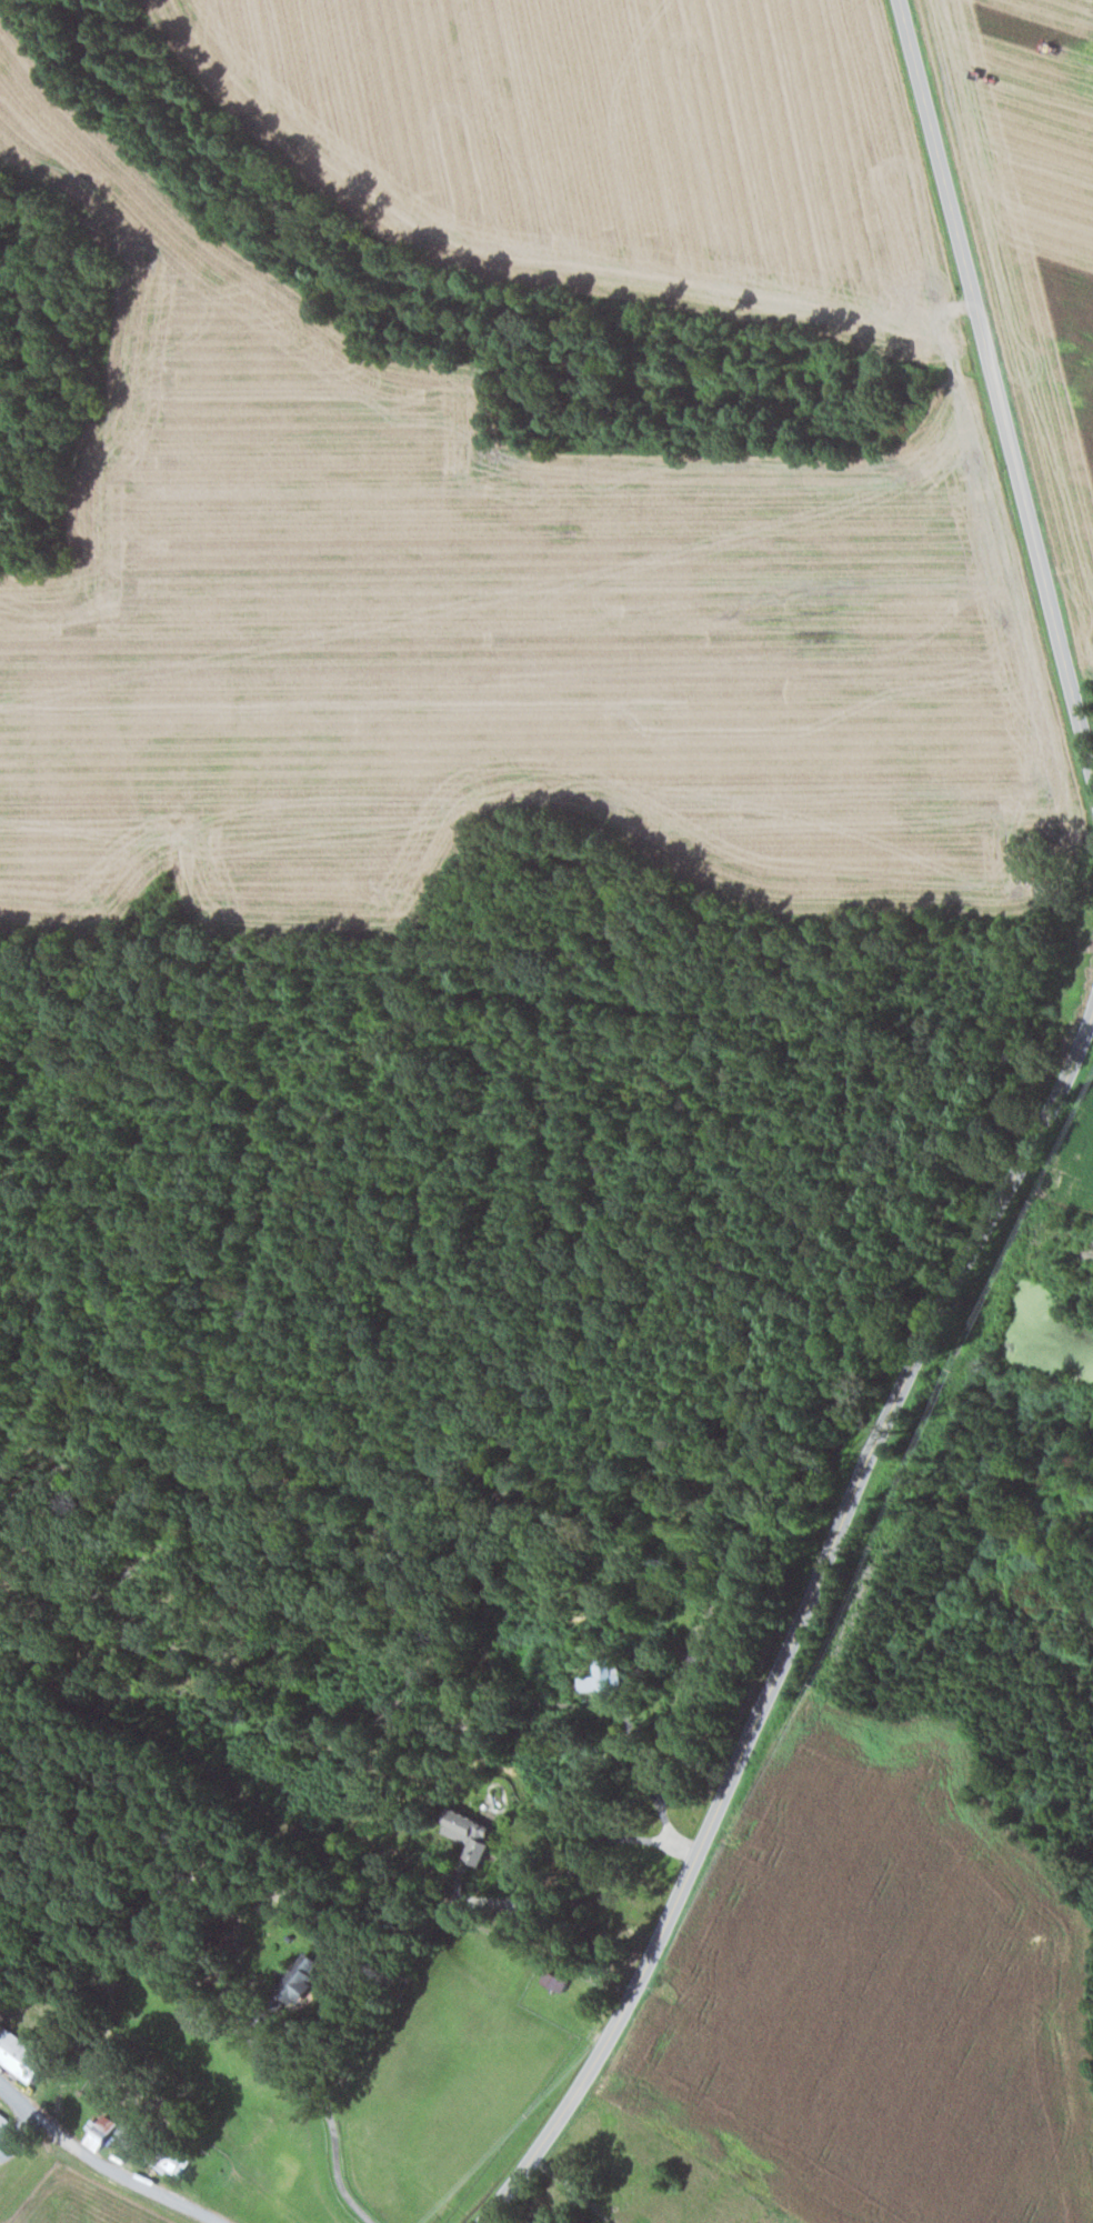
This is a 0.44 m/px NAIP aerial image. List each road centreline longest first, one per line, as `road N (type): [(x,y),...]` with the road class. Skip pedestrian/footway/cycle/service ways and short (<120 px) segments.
road 1 (secondary): [(485,2222),(566,2109),(636,1985),(937,1316),(995,1198),(1057,1098),(1092,1014)]
road 2 (secondary): [(1092,769),(900,0)]

